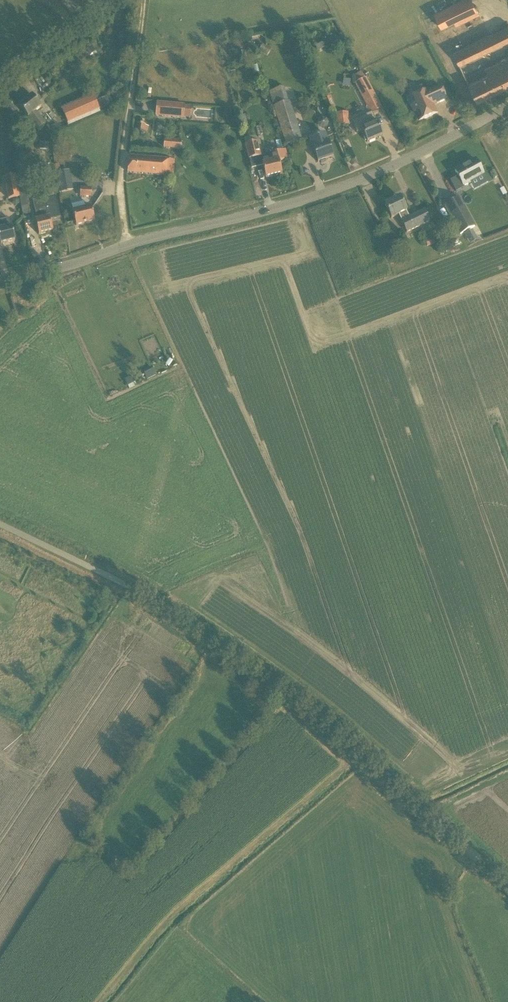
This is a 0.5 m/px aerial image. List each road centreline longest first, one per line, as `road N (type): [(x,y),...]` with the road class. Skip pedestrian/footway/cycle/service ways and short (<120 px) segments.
road 1 (unclassified): [(507,879),(246,657),(154,599),(0,524)]
road 2 (tertiary): [(0,279),(306,198),(507,109)]
road 3 (track): [(128,244),(119,204),(144,0)]
road 4 (unclassified): [(0,82),(105,0)]

